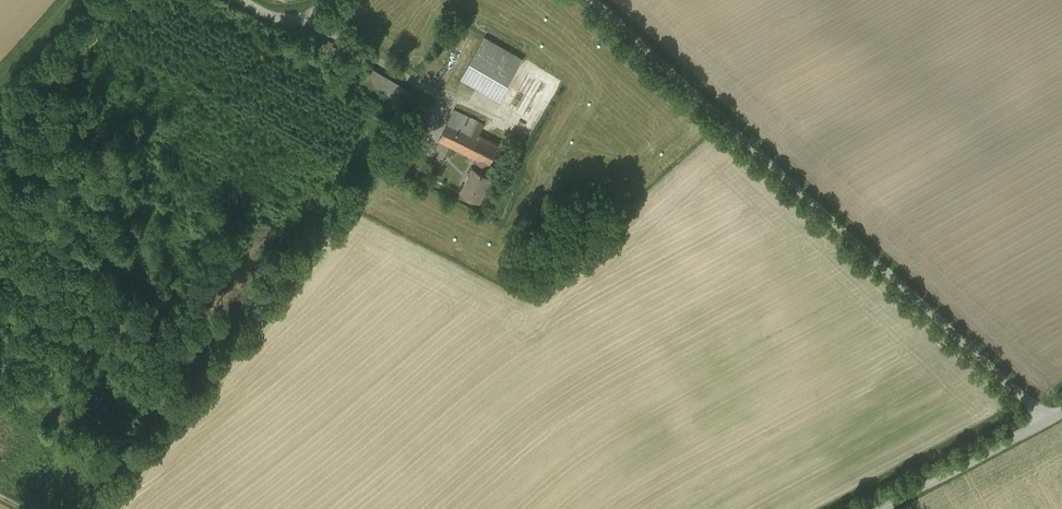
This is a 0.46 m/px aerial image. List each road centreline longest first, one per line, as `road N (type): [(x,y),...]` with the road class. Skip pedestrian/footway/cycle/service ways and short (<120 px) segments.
road 1 (unclassified): [(601,0),(1049,420)]
road 2 (track): [(96,508),(256,298),(432,99)]
road 3 (unclassified): [(1049,420),(875,508)]

